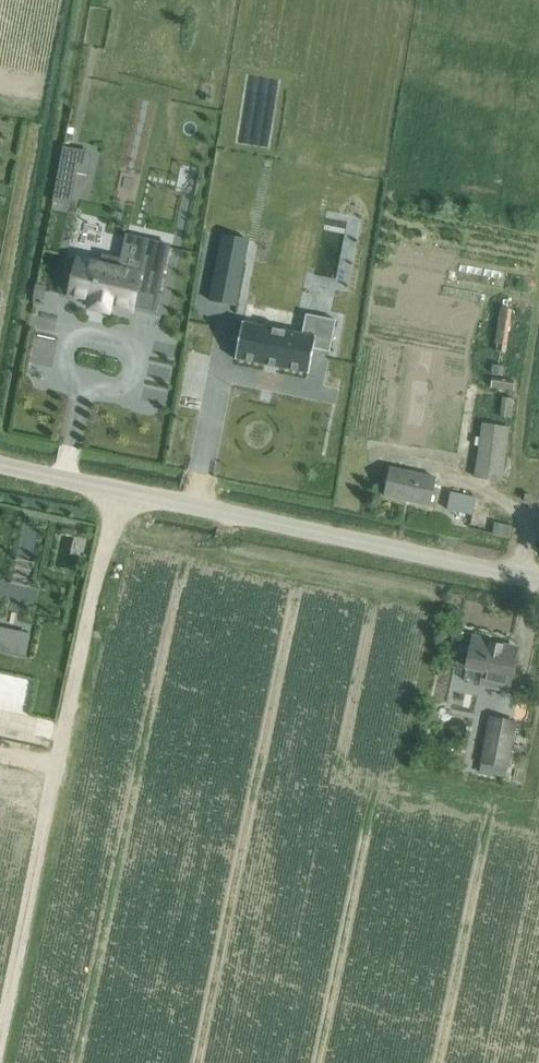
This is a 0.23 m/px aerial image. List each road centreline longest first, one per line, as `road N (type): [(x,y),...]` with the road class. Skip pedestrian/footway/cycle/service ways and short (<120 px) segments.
road 1 (unclassified): [(538,585),(0,467)]
road 2 (track): [(0,1040),(58,767)]

